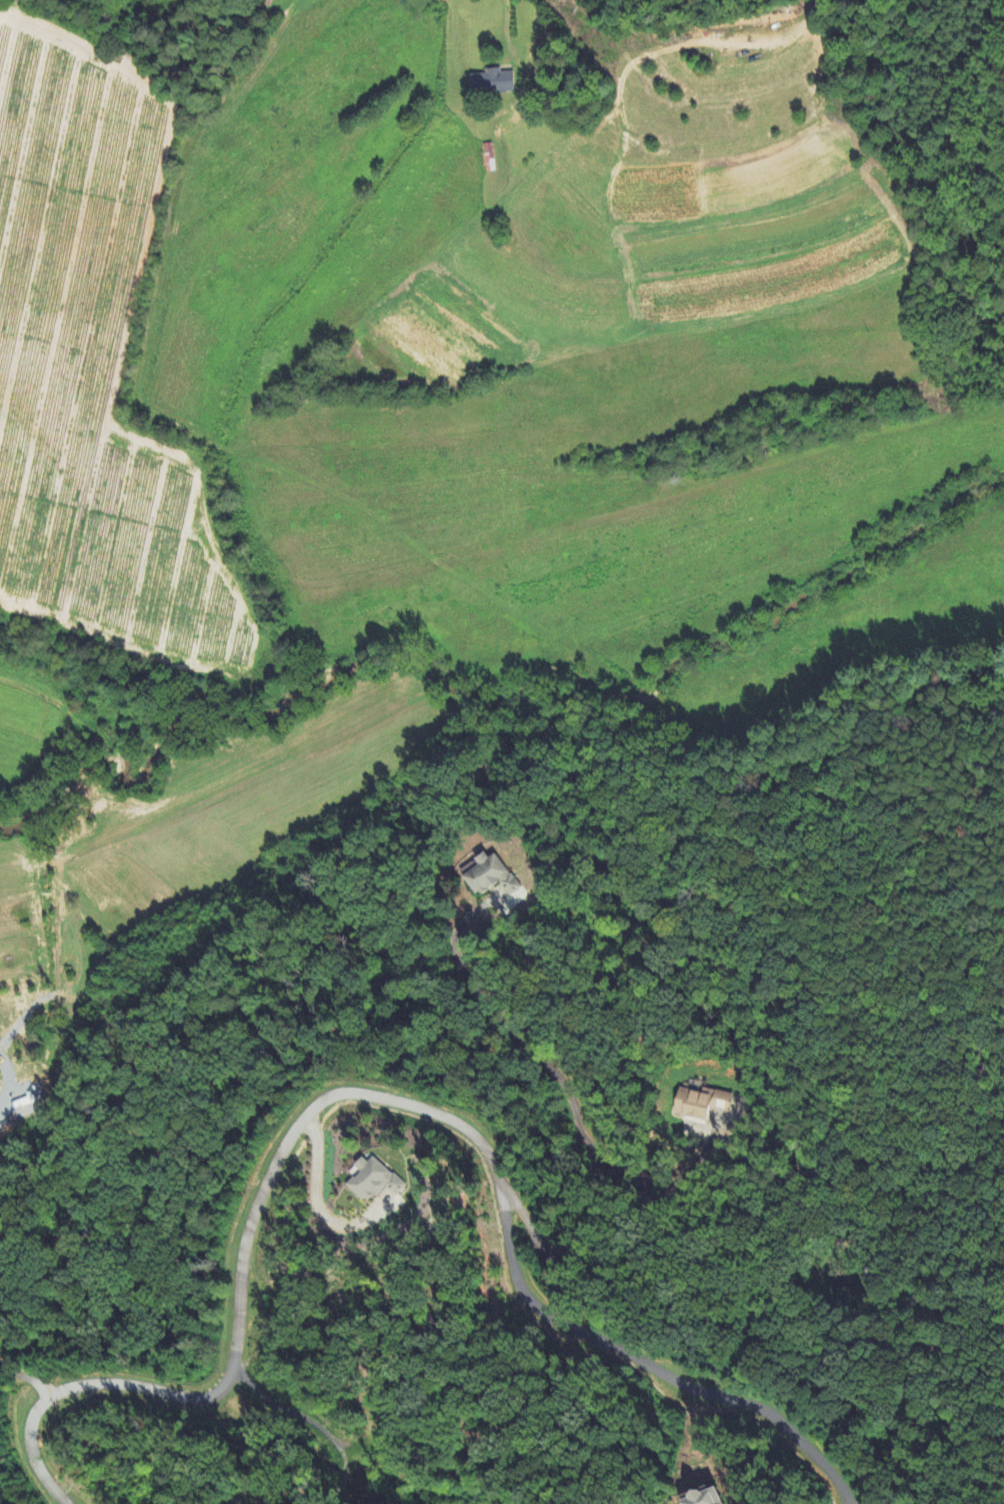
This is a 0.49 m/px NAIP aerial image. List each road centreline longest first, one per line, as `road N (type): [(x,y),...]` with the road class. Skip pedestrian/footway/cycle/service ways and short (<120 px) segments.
road 1 (residential): [(68,1503),(35,1462),(34,1418),(61,1392),(91,1385),(195,1398),(223,1386),(259,1198),(299,1123),(341,1093),(452,1119),(481,1142),(522,1288),(538,1309),(689,1388),(769,1414),(825,1464),(850,1503)]

